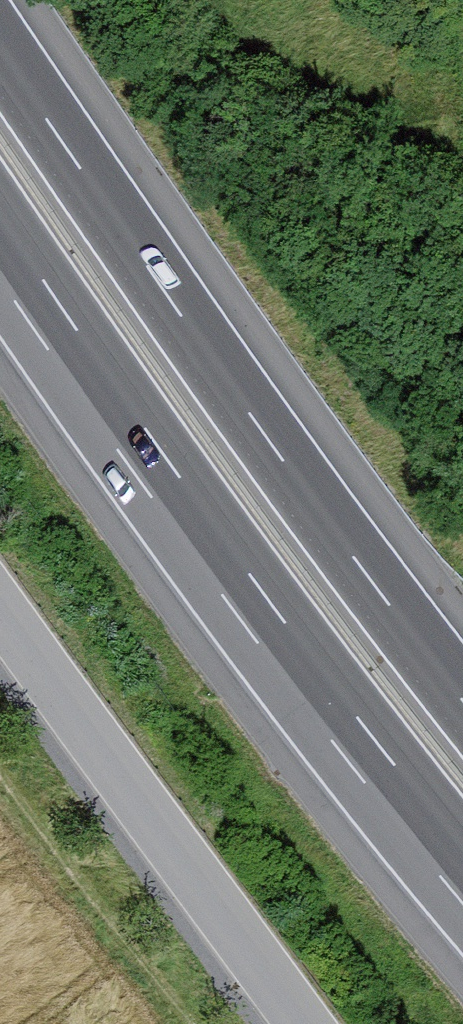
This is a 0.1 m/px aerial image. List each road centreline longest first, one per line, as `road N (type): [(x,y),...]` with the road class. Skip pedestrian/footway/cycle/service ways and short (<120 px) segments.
road 1 (motorway): [(462,703),(253,420),(0,49)]
road 2 (motorway): [(0,249),(166,490),(462,877)]
road 3 (unclassified): [(303,1023),(0,608)]

